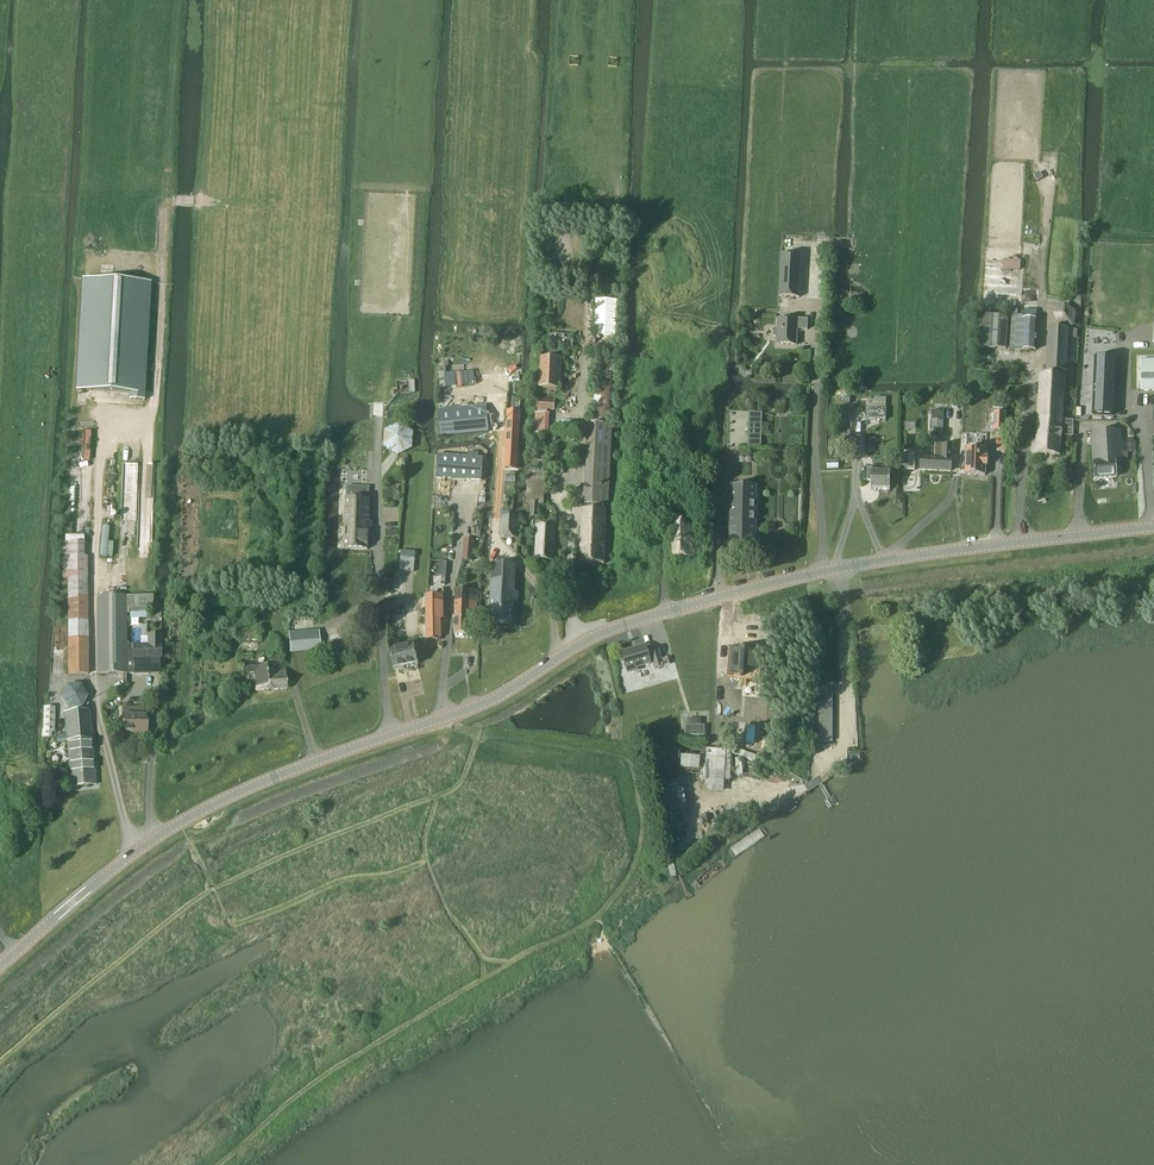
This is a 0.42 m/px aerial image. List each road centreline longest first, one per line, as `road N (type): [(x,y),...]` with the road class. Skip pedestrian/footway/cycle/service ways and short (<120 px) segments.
road 1 (tertiary): [(0,967),(101,877),(173,828),(246,789),(471,711),(621,627),(838,570),(1153,527)]

